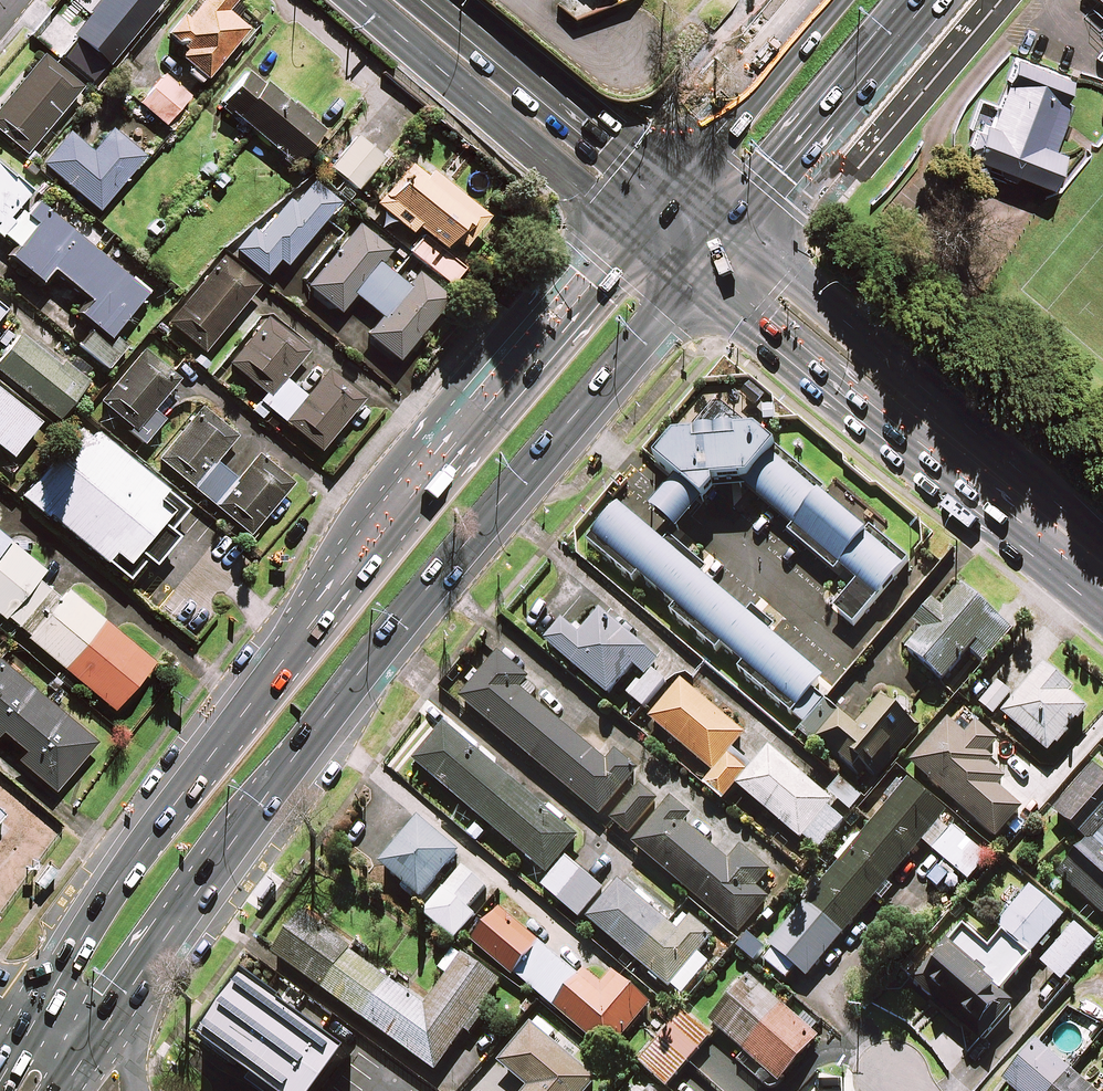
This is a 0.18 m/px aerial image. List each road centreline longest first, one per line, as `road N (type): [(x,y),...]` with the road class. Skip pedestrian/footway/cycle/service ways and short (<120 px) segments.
road 1 (secondary): [(29,1019),(321,613),(635,231)]
road 2 (secondary): [(697,278),(412,617),(108,1015)]
road 3 (primary): [(1019,495),(899,438),(697,278)]
road 4 (primary): [(732,234),(931,396),(1019,495)]
road 5 (trunk): [(635,231),(357,0)]
road 6 (secondary): [(925,0),(732,234)]
road 7 (trunk): [(436,0),(669,189)]
road 8 (secondary): [(669,189),(824,0)]

